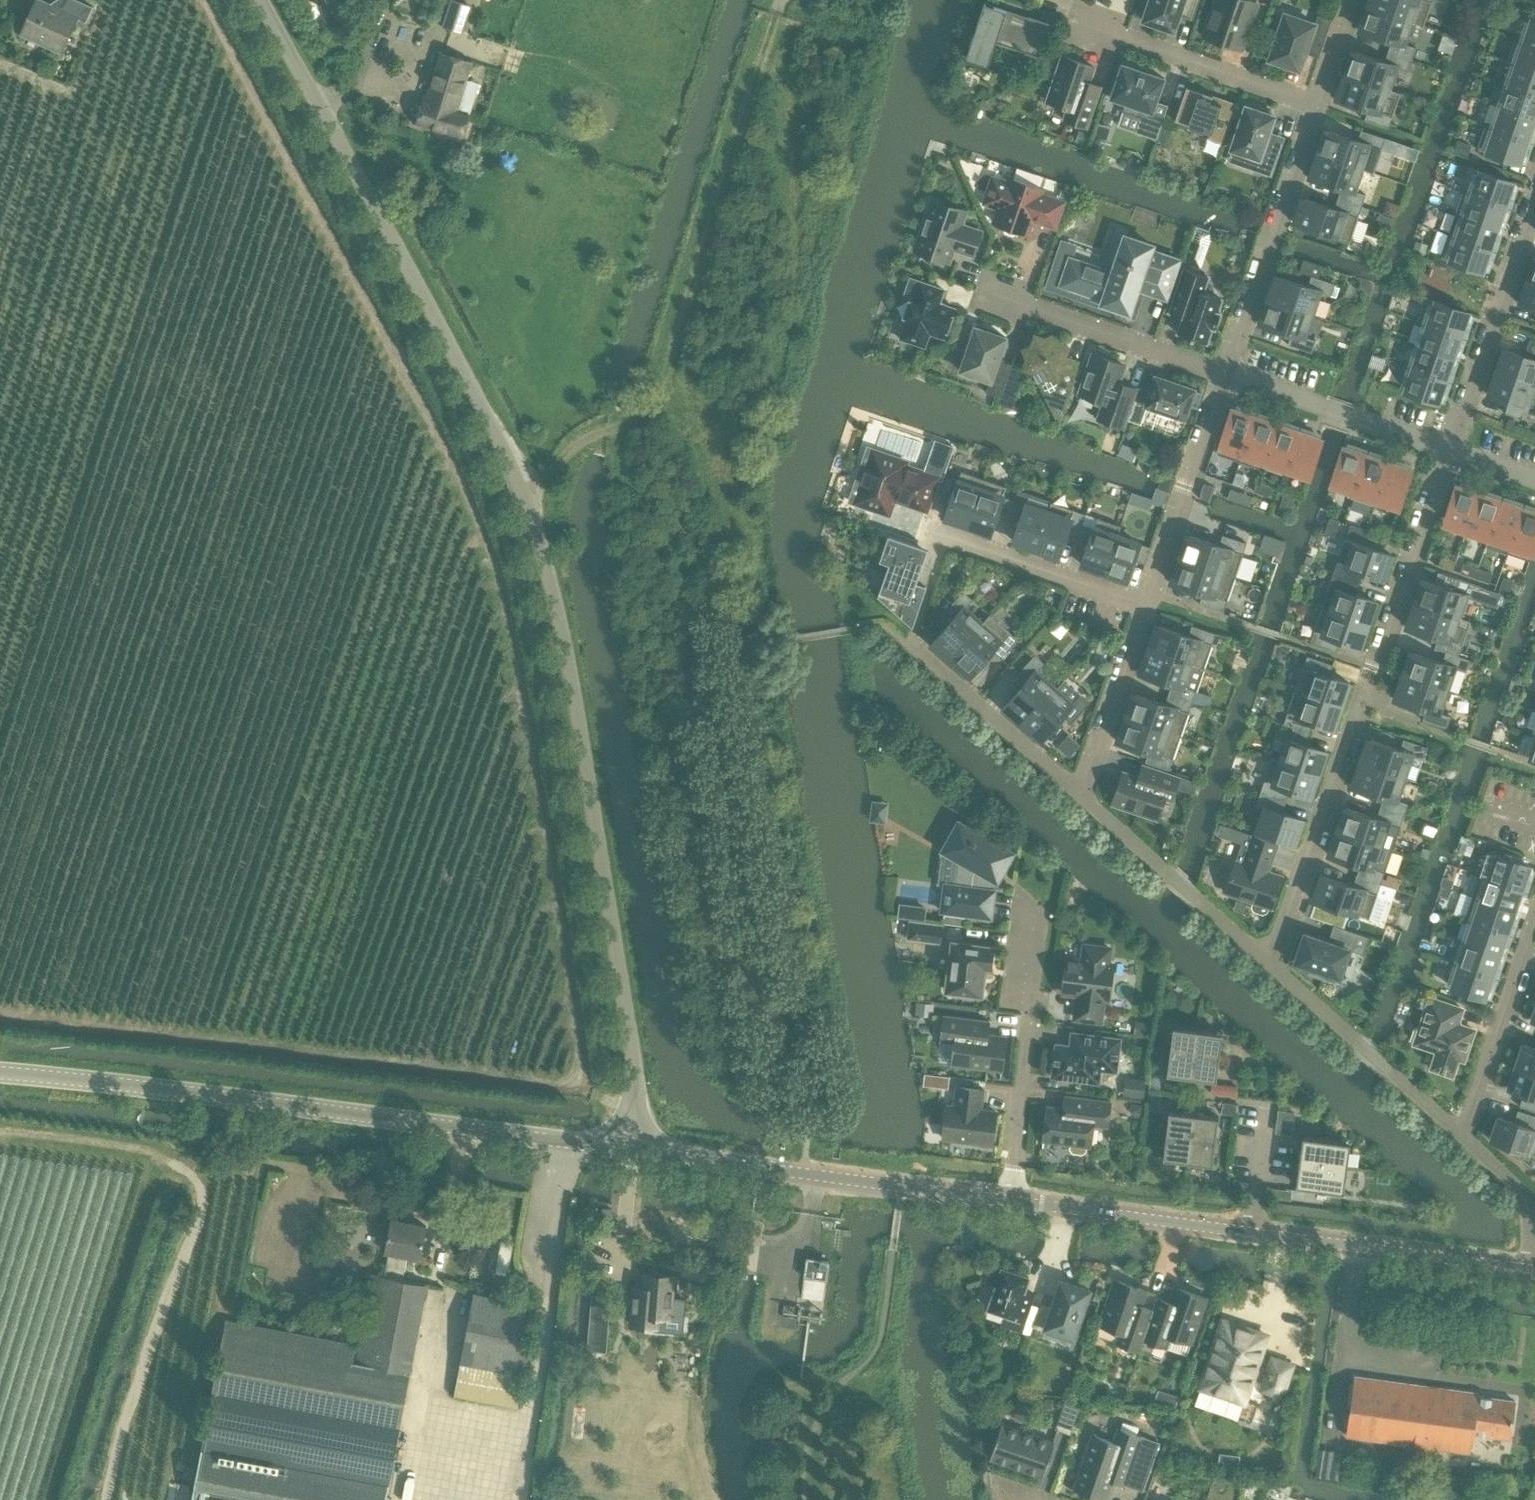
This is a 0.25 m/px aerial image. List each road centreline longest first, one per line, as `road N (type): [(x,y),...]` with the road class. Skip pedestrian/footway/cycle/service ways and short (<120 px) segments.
road 1 (unclassified): [(649,1151),(544,550),(460,362),(260,0)]
road 2 (tertiary): [(0,1073),(649,1151)]
road 3 (track): [(105,1499),(134,1373),(193,1201),(192,1177),(173,1152),(98,1135),(0,1129)]
road 4 (residential): [(1270,957),(1448,447)]
road 5 (tertiary): [(1010,1202),(649,1151)]
road 6 (residential): [(1010,1202),(1041,917)]
road 7 (tertiary): [(1534,1270),(1252,1232)]
road 8 (residential): [(1318,107),(1224,374)]
road 9 (residential): [(1224,374),(973,290)]
road 10 (residential): [(1448,447),(1534,197)]
road 11 (residential): [(1318,107),(1068,22)]
road 12 (residential): [(1082,793),(1270,957)]
road 13 (residential): [(1224,374),(1147,608)]
road 14 (tertiary): [(1252,1232),(1010,1202)]
road 15 (residential): [(1448,447),(1224,374)]
road 16 (residential): [(1147,608),(932,532)]
road 17 (residential): [(1534,922),(1463,1135)]
road 18 (residential): [(1082,793),(914,649)]
road 19 (residential): [(1147,608),(1082,793)]
road 20 (residential): [(1395,1072),(1270,957)]

